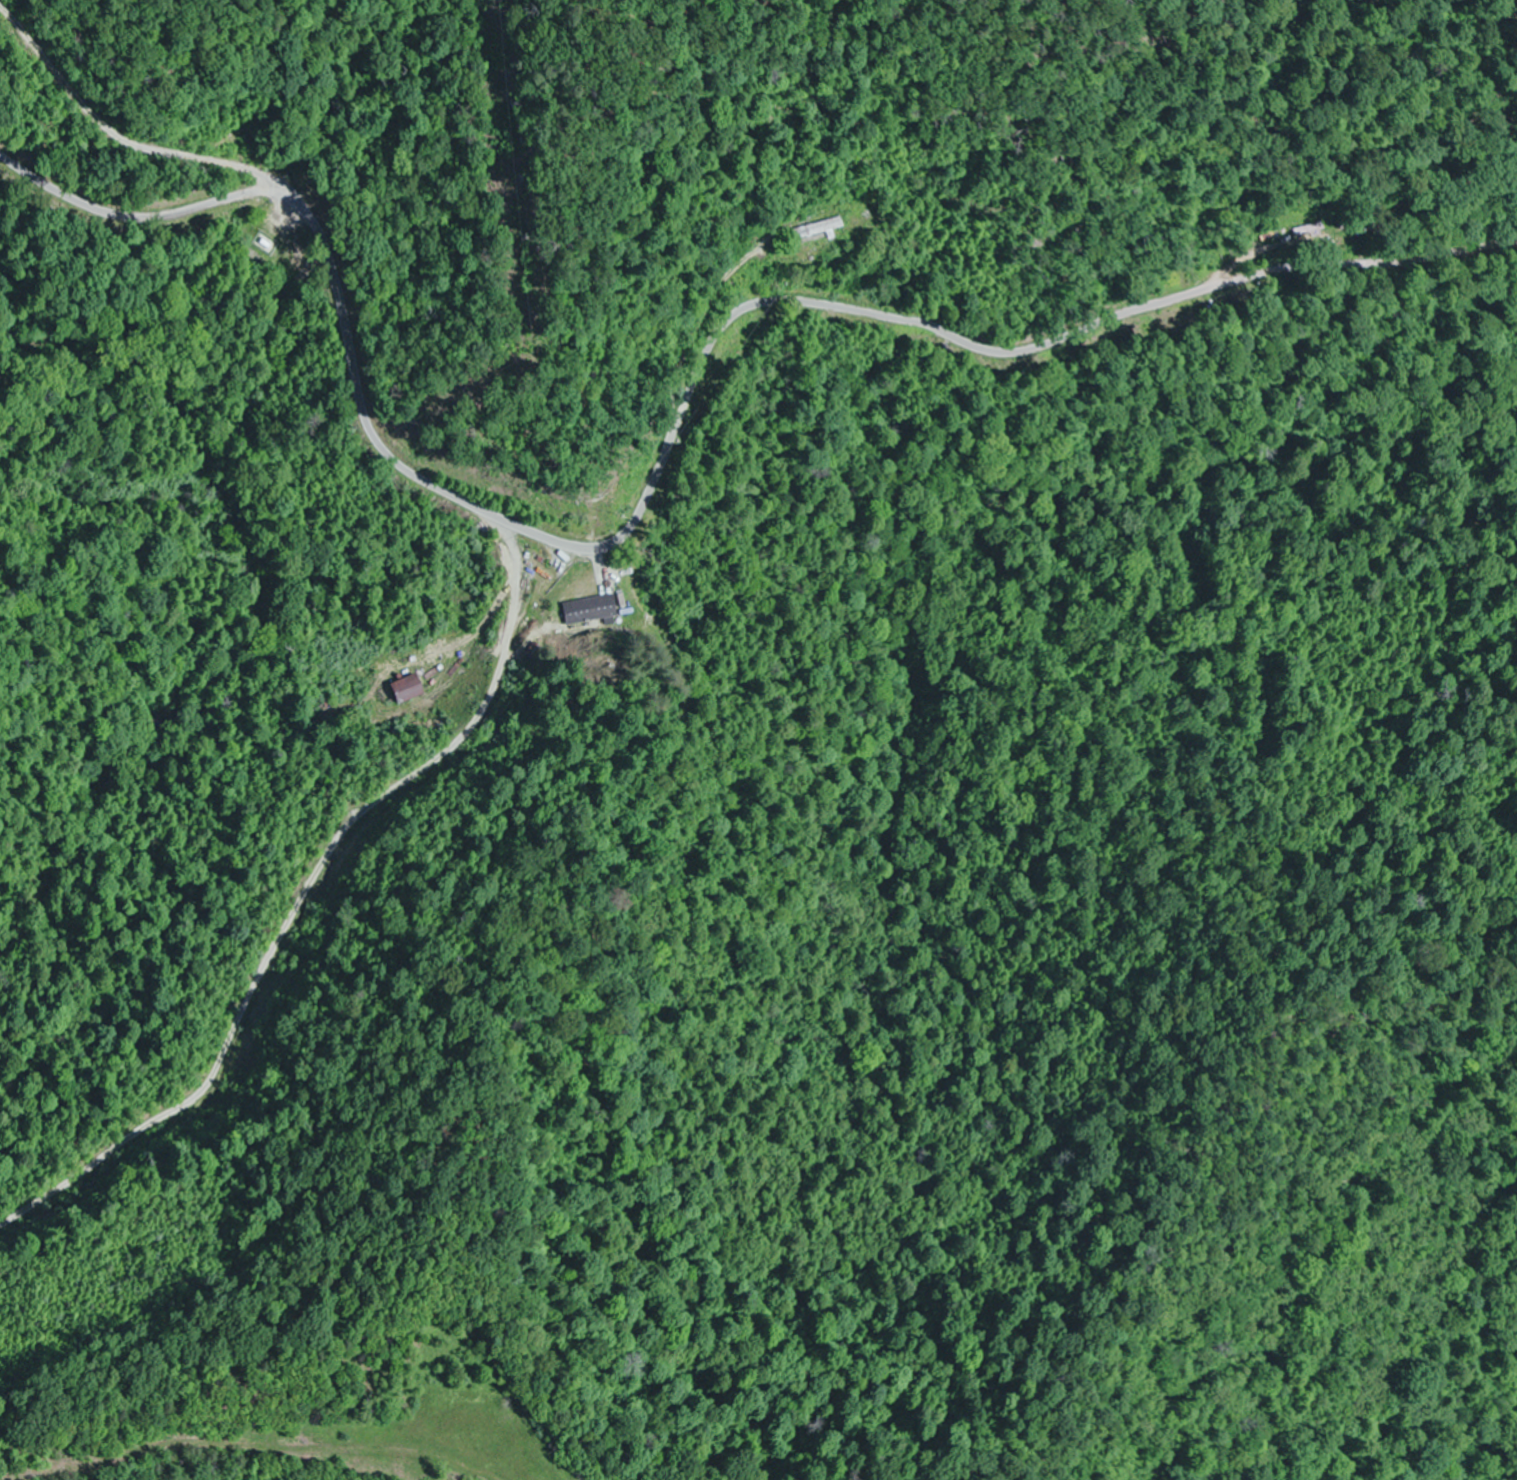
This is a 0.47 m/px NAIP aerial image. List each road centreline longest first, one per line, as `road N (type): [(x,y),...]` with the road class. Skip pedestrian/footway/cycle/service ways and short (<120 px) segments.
road 1 (tertiary): [(1233,291),(1144,307),(1005,351),(853,308),(789,298),(749,304),(709,340),(632,520),(614,540),(581,547),(419,476),(377,441),(359,401),(321,237),(285,195),(255,190),(161,214),(118,215),(75,200),(0,155)]
road 2 (residential): [(1516,260),(1233,291)]
road 3 (residential): [(129,1441),(0,1475)]

